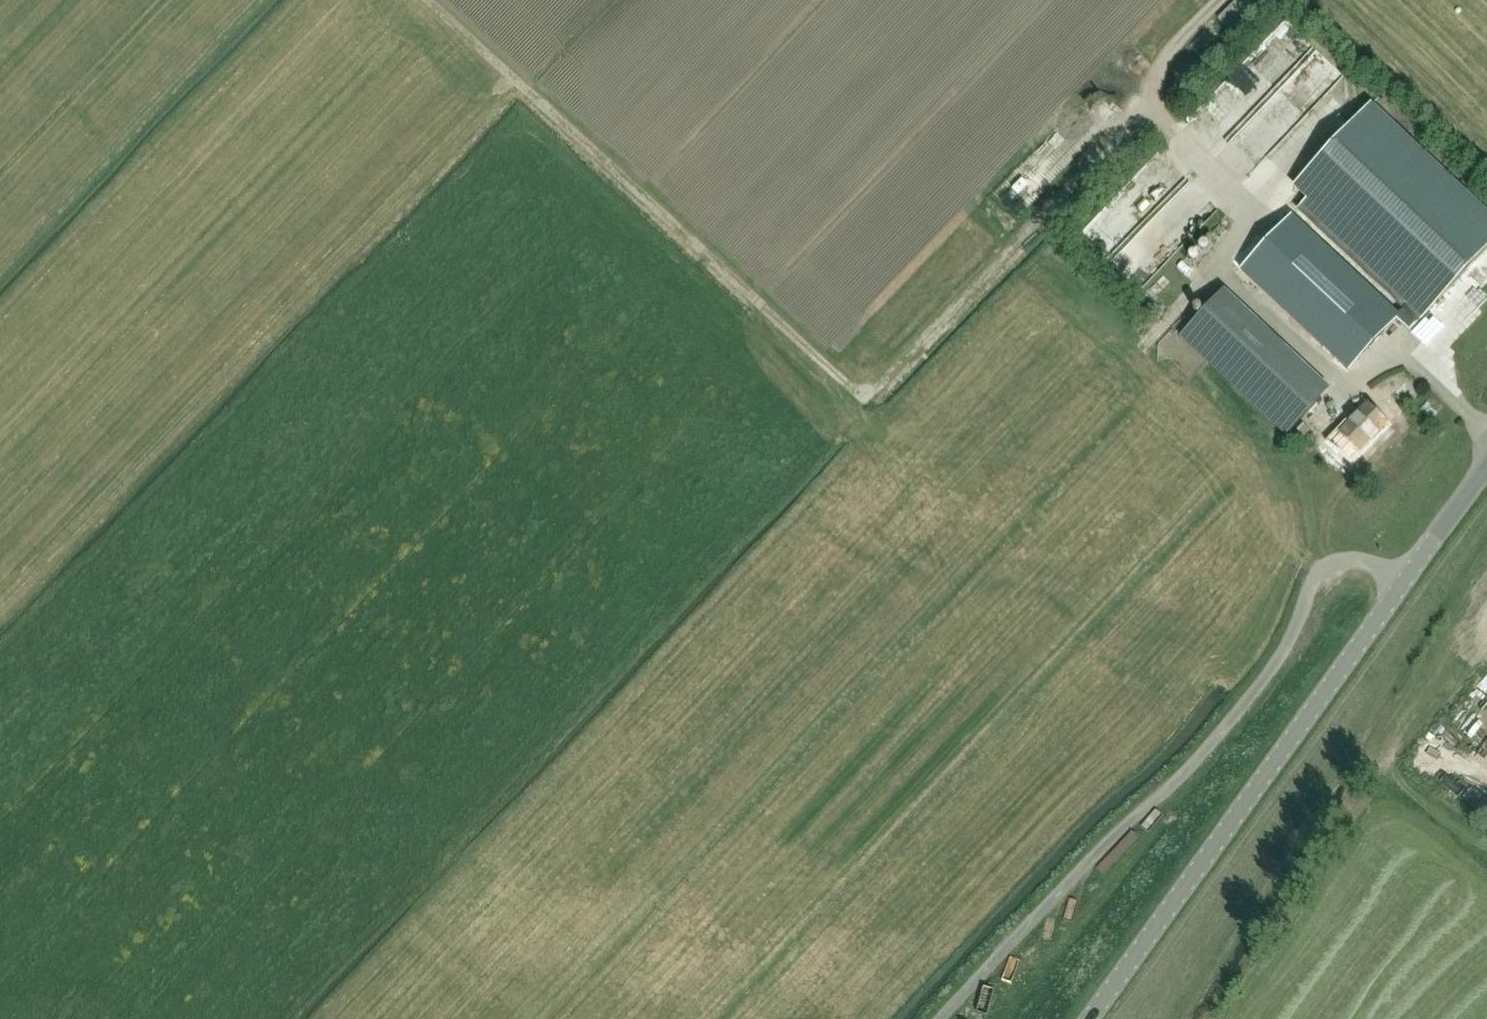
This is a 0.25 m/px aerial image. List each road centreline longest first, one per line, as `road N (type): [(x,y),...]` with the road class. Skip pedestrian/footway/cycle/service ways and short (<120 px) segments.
road 1 (tertiary): [(1088,1018),(1486,465)]

